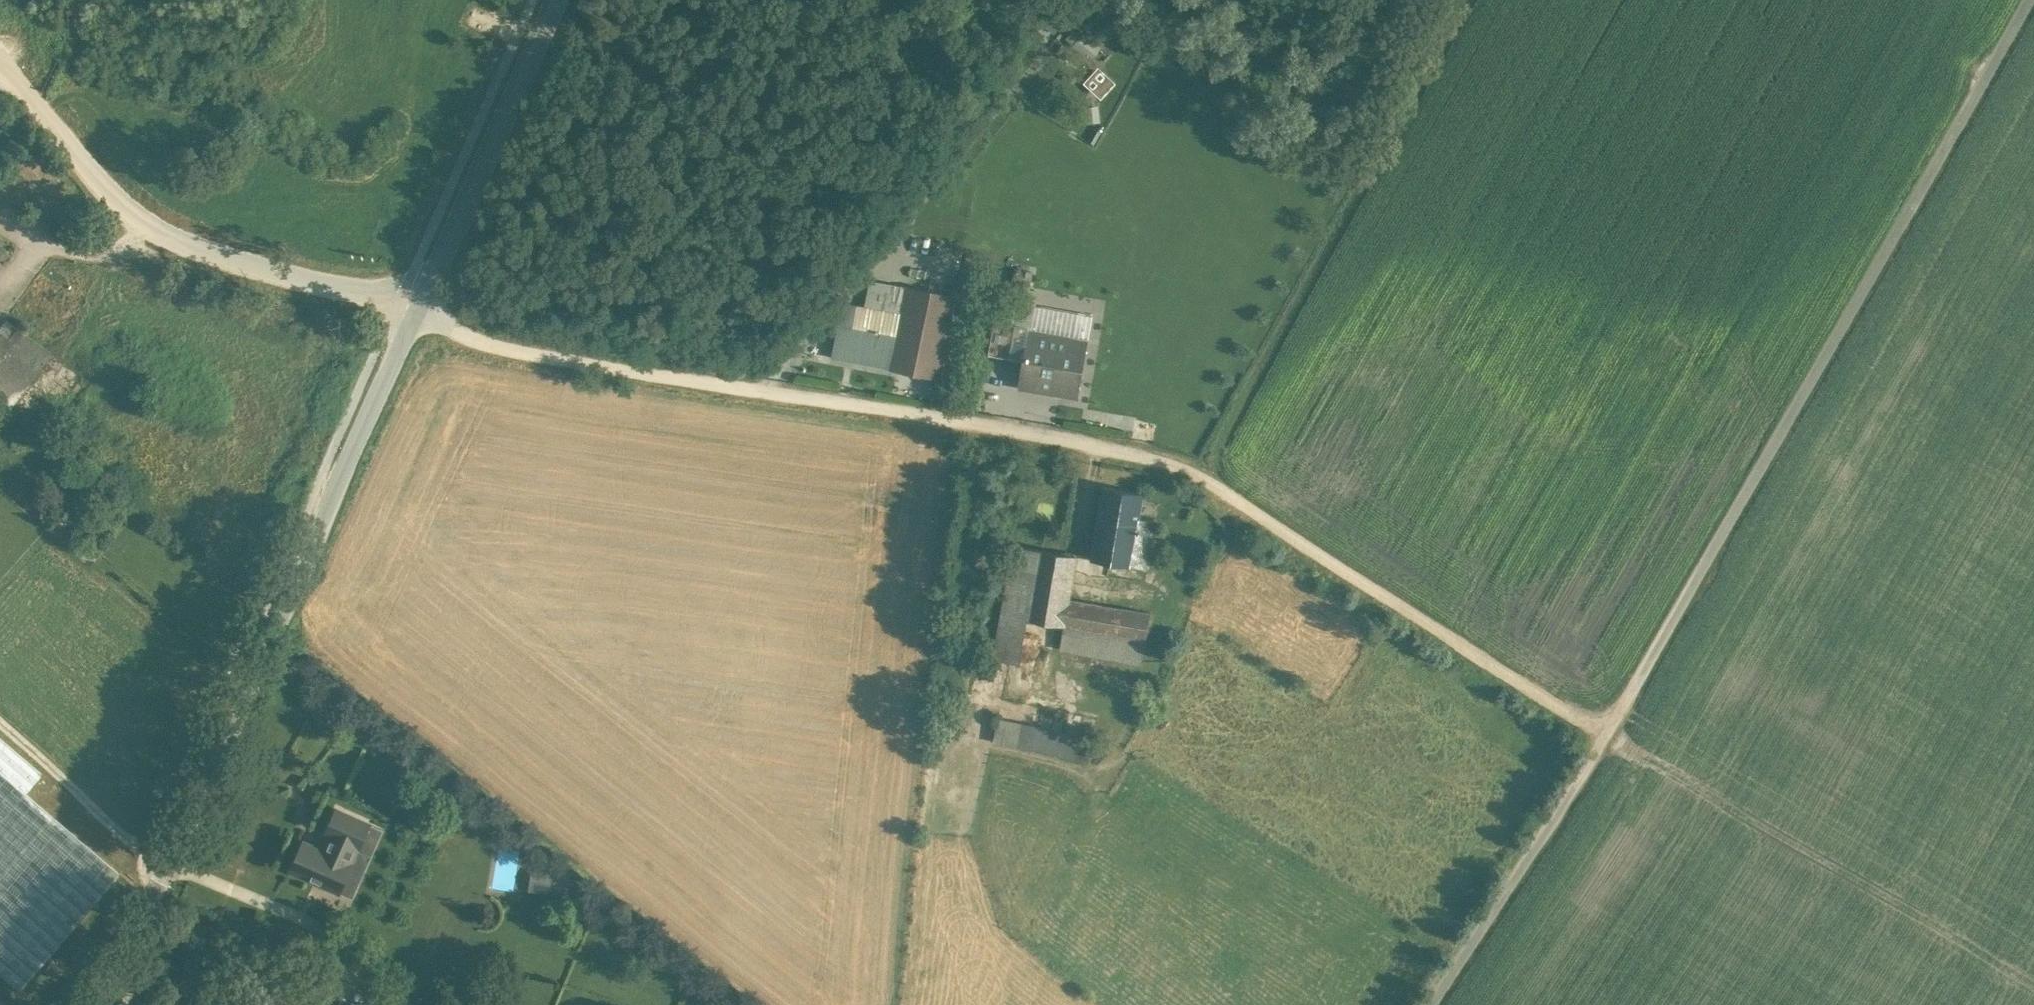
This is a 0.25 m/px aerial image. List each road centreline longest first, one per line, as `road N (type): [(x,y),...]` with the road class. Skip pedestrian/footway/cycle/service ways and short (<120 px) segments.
road 1 (track): [(1612,732),(1170,464),(484,344),(417,309),(193,246),(139,217),(0,60)]
road 2 (unclassified): [(1431,1004),(1612,732),(2033,9)]
road 3 (tertiary): [(556,0),(277,625)]
road 4 (tertiary): [(87,1004),(167,870),(277,625)]

